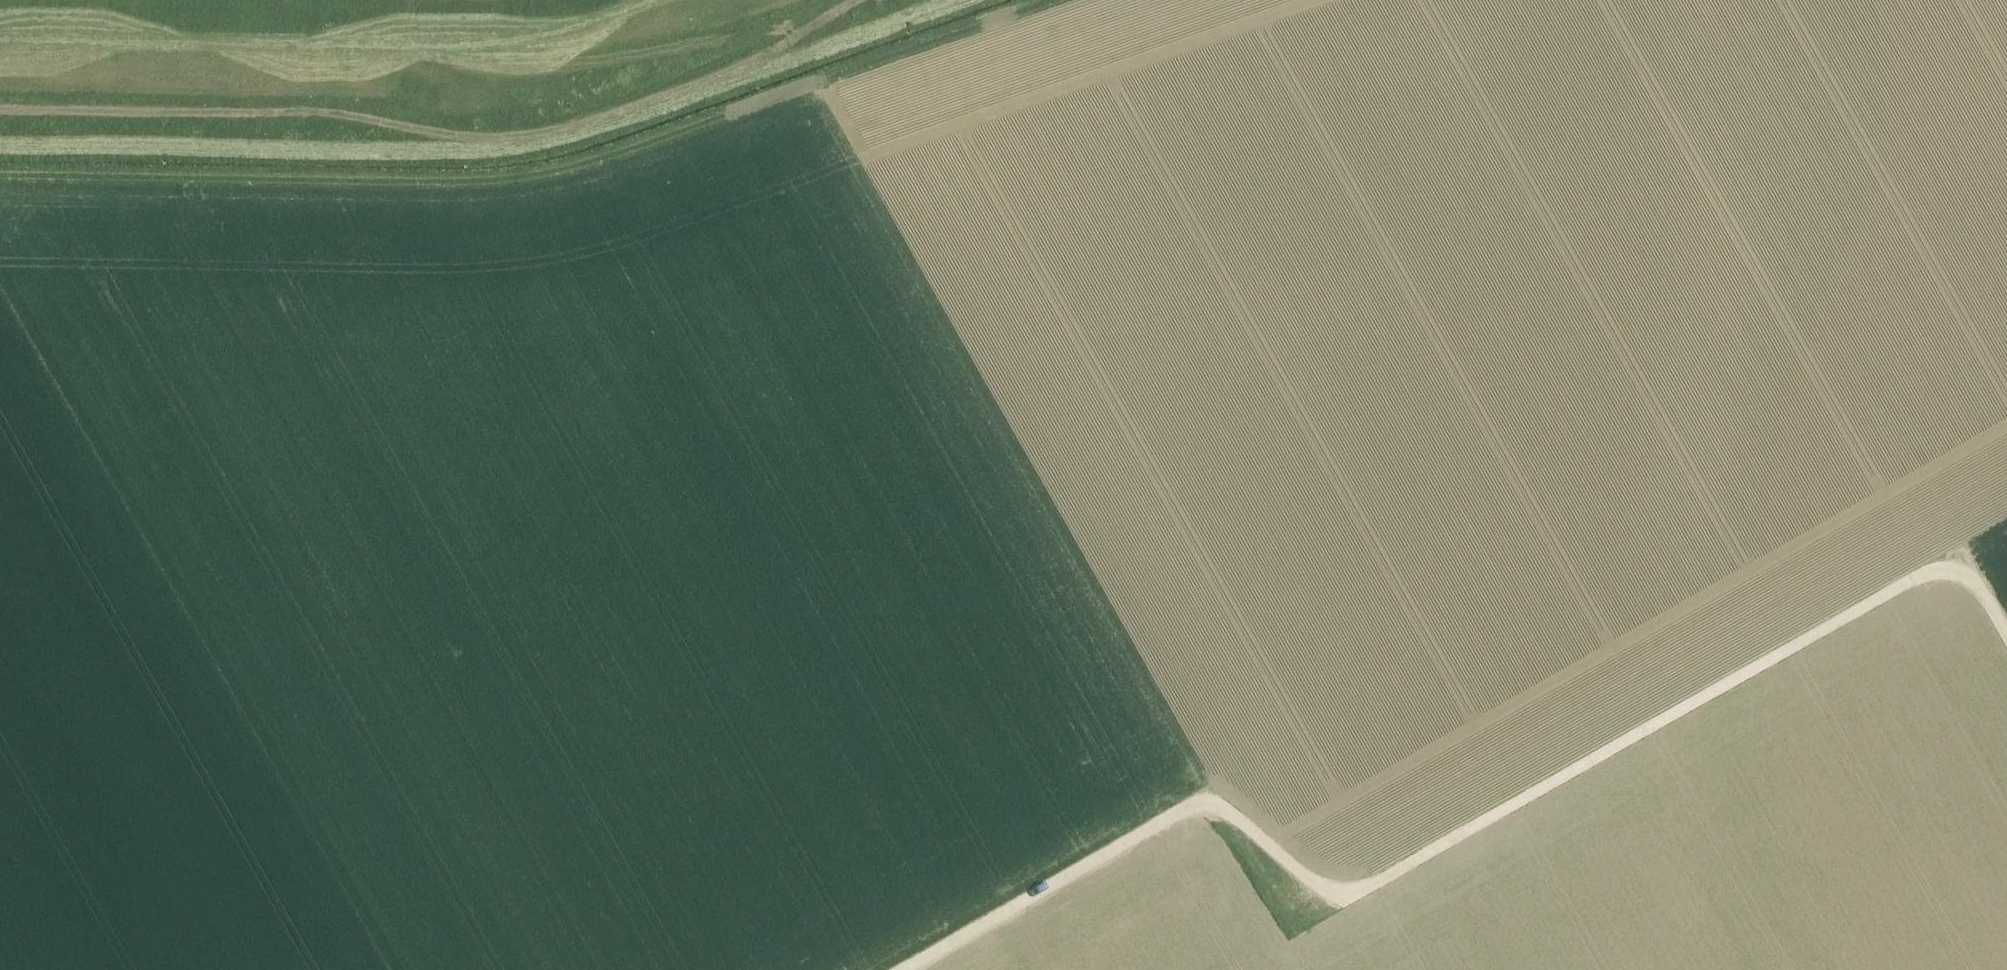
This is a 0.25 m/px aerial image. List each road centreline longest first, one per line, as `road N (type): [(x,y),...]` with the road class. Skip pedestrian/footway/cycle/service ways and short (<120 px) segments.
road 1 (track): [(903,969),(1208,798),(1302,875),(1357,893),(1922,577),(1961,571),(2006,649)]

